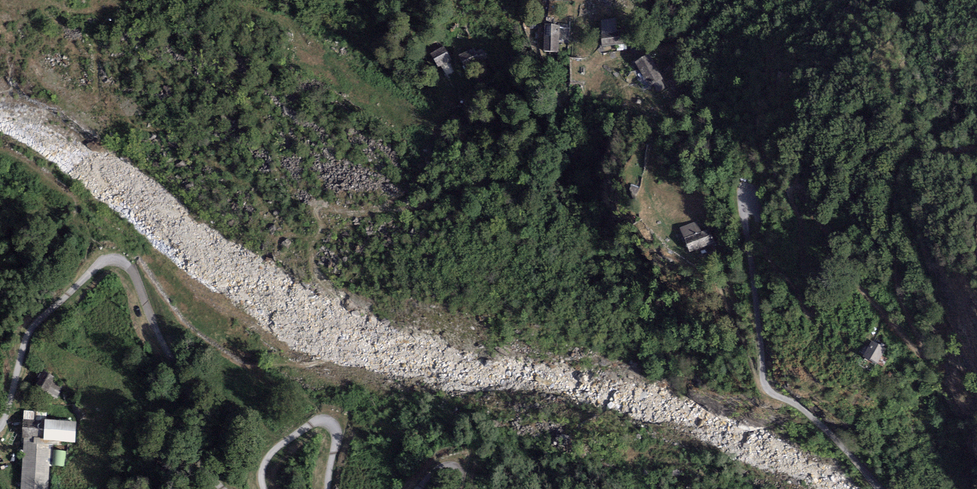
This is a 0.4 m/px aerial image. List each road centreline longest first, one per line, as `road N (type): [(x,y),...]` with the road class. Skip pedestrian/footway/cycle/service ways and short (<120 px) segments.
road 1 (track): [(759,222),(765,251),(811,320),(790,193),(800,187),(841,269),(919,351),(924,345),(898,294),(896,263)]

